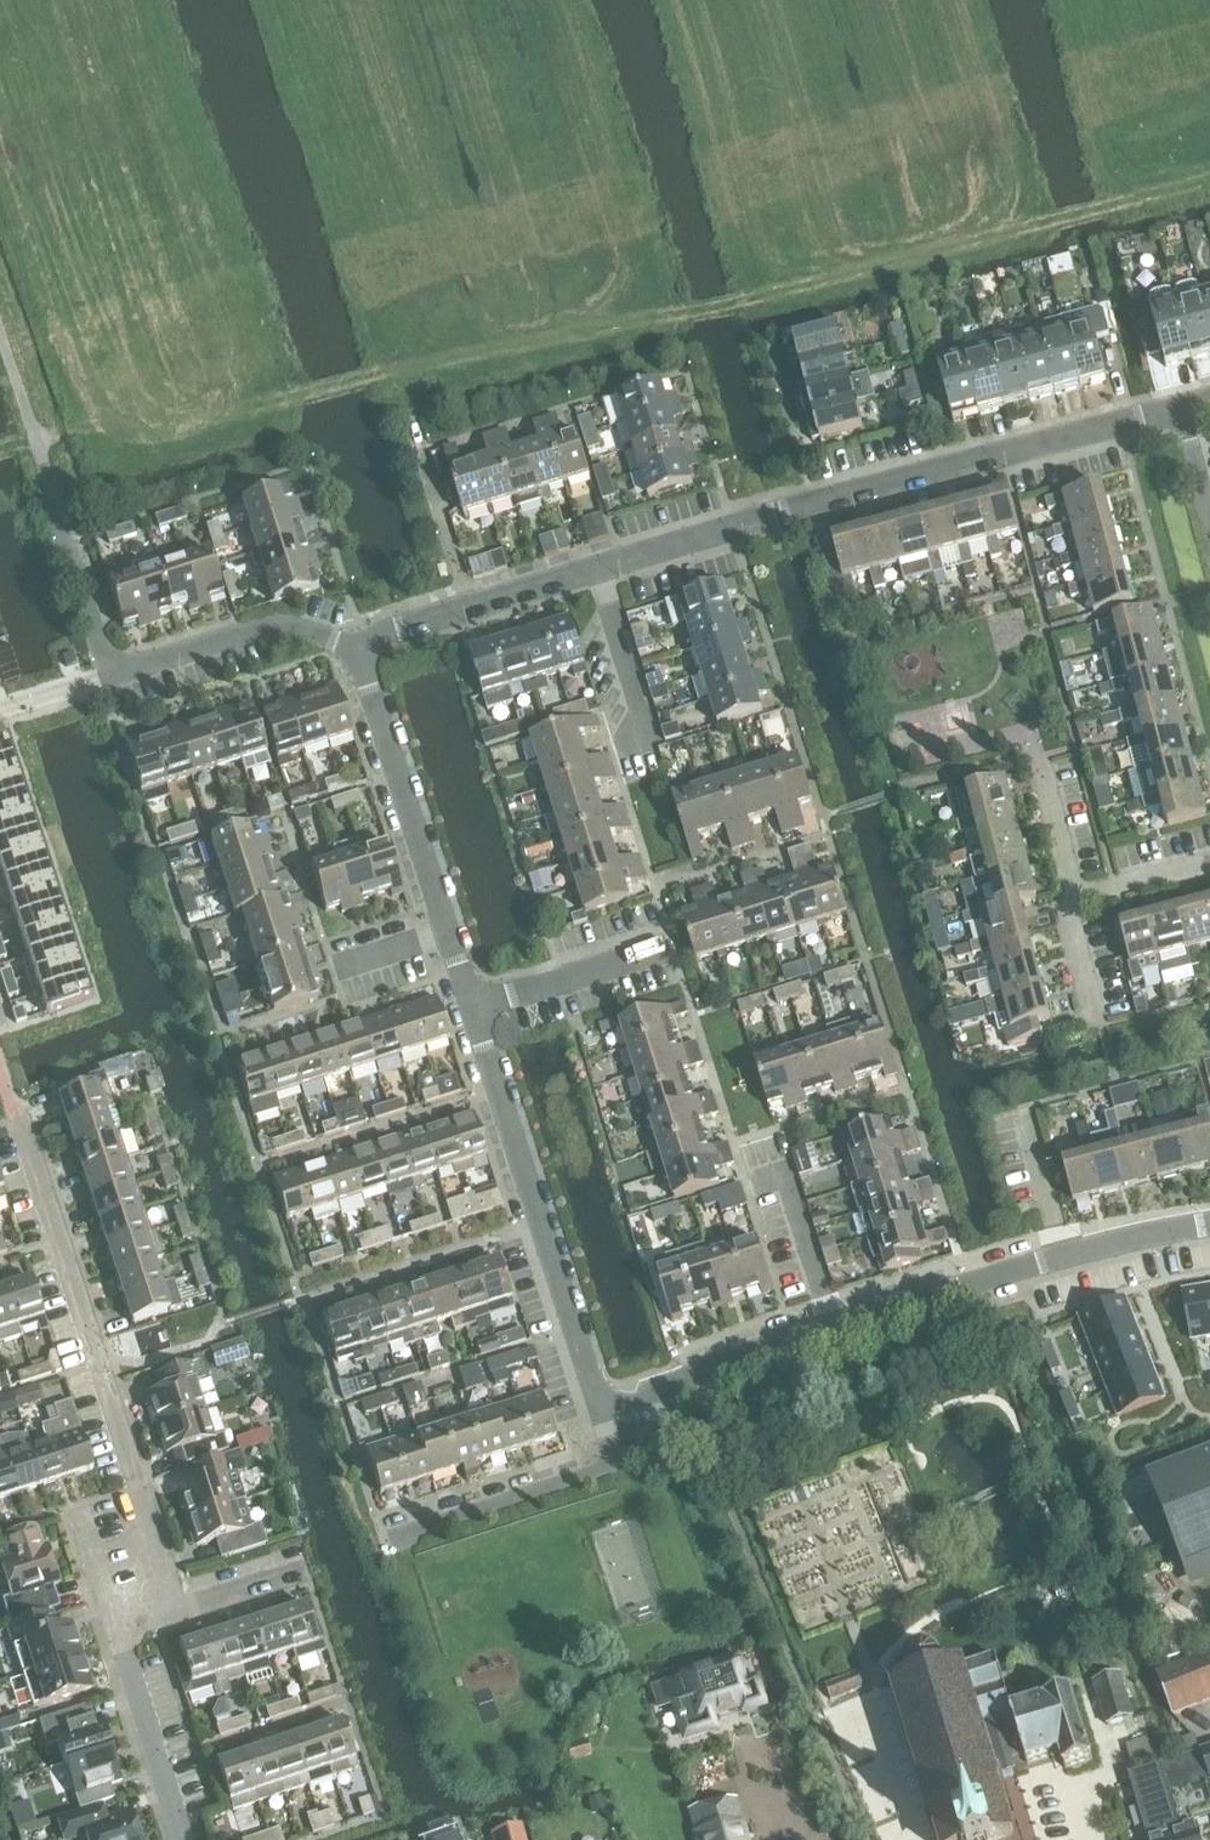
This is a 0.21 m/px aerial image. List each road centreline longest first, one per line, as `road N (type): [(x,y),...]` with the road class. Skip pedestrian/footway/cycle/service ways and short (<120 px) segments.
road 1 (track): [(1209,179),(750,302),(378,375),(235,415),(142,418),(35,439)]
road 2 (unclassified): [(595,571),(1184,410)]
road 3 (residential): [(601,1411),(475,1014)]
road 4 (residential): [(142,1488),(14,1113)]
road 5 (residential): [(1209,1226),(1065,1255),(828,1328)]
road 6 (unclassified): [(447,932),(360,649)]
road 7 (residential): [(601,1411),(610,1446),(604,1471),(385,1536)]
road 8 (unclassified): [(109,678),(268,627),(320,631),(360,649)]
road 9 (unclassified): [(35,439),(109,678)]
road 10 (unclassified): [(360,649),(595,571)]
road 11 (residential): [(828,1328),(601,1411)]
road 12 (residential): [(185,1839),(116,1627)]
road 13 (unclassified): [(475,1014),(678,949)]
road 14 (residential): [(116,1627),(80,1510),(142,1488)]
road 15 (unclassified): [(651,750),(595,571)]
road 16 (residential): [(828,1328),(778,1169)]
road 17 (unclassified): [(1077,900),(1044,760)]
road 18 (unclassified): [(1077,900),(1209,867)]
road 19 (unclassified): [(180,1607),(300,1569)]
road 20 (residential): [(142,1488),(180,1607)]
road 21 (unclassified): [(331,972),(447,932)]
road 22 (unclassified): [(1103,1019),(1077,900)]

